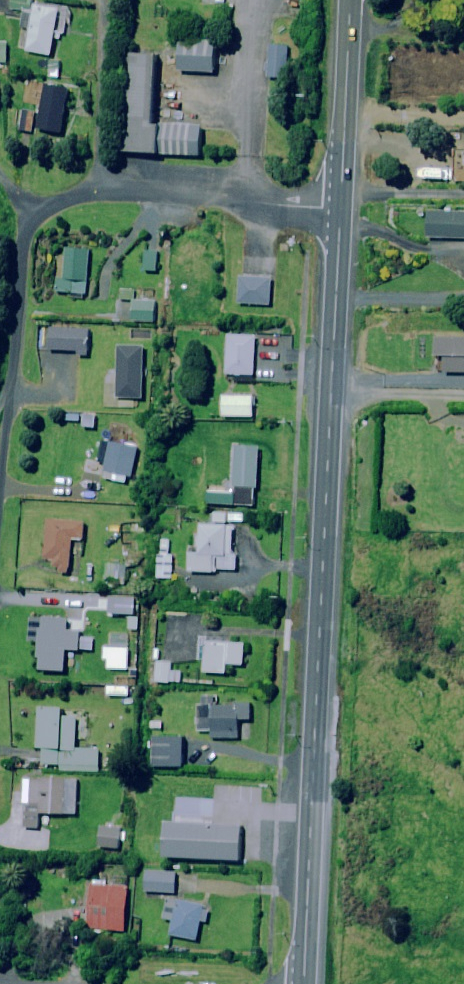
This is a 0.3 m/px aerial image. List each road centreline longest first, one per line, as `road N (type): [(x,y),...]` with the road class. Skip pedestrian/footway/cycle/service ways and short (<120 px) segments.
road 1 (trunk): [(341,209),(306,983)]
road 2 (residential): [(341,209),(121,192),(39,212),(24,231),(17,261),(0,485)]
road 3 (trunk): [(350,0),(341,209)]

